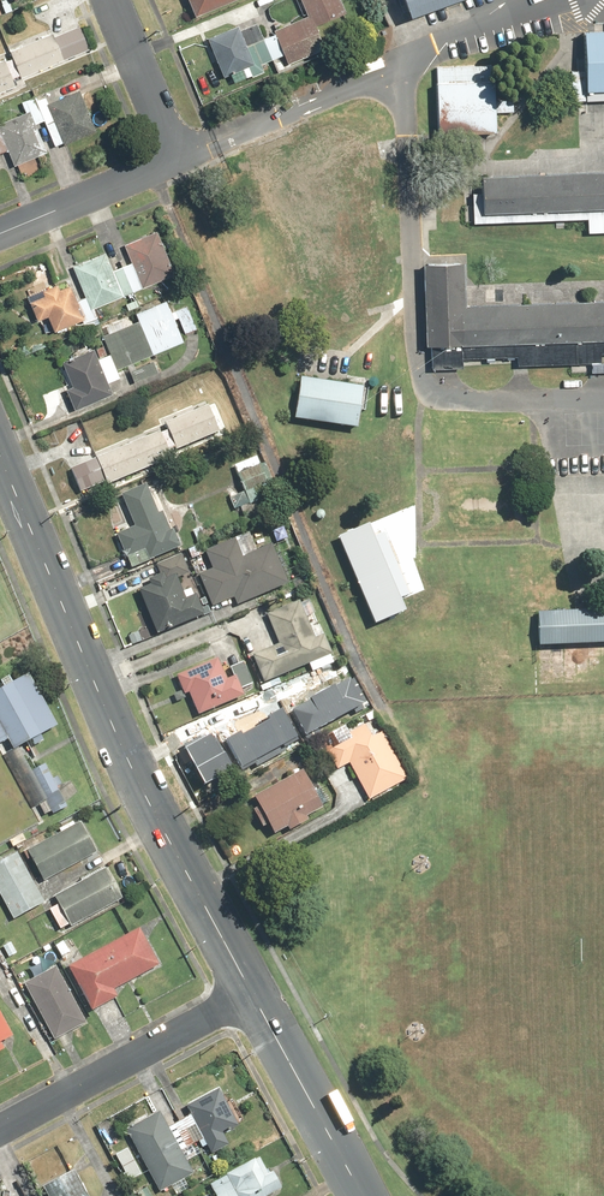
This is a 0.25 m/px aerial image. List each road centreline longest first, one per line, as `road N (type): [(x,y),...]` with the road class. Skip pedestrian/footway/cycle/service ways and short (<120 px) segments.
road 1 (secondary): [(252,993),(156,818),(0,453)]
road 2 (residential): [(0,233),(175,156),(110,0)]
road 3 (residential): [(0,1132),(252,993)]
road 4 (secondary): [(363,1195),(252,993)]

